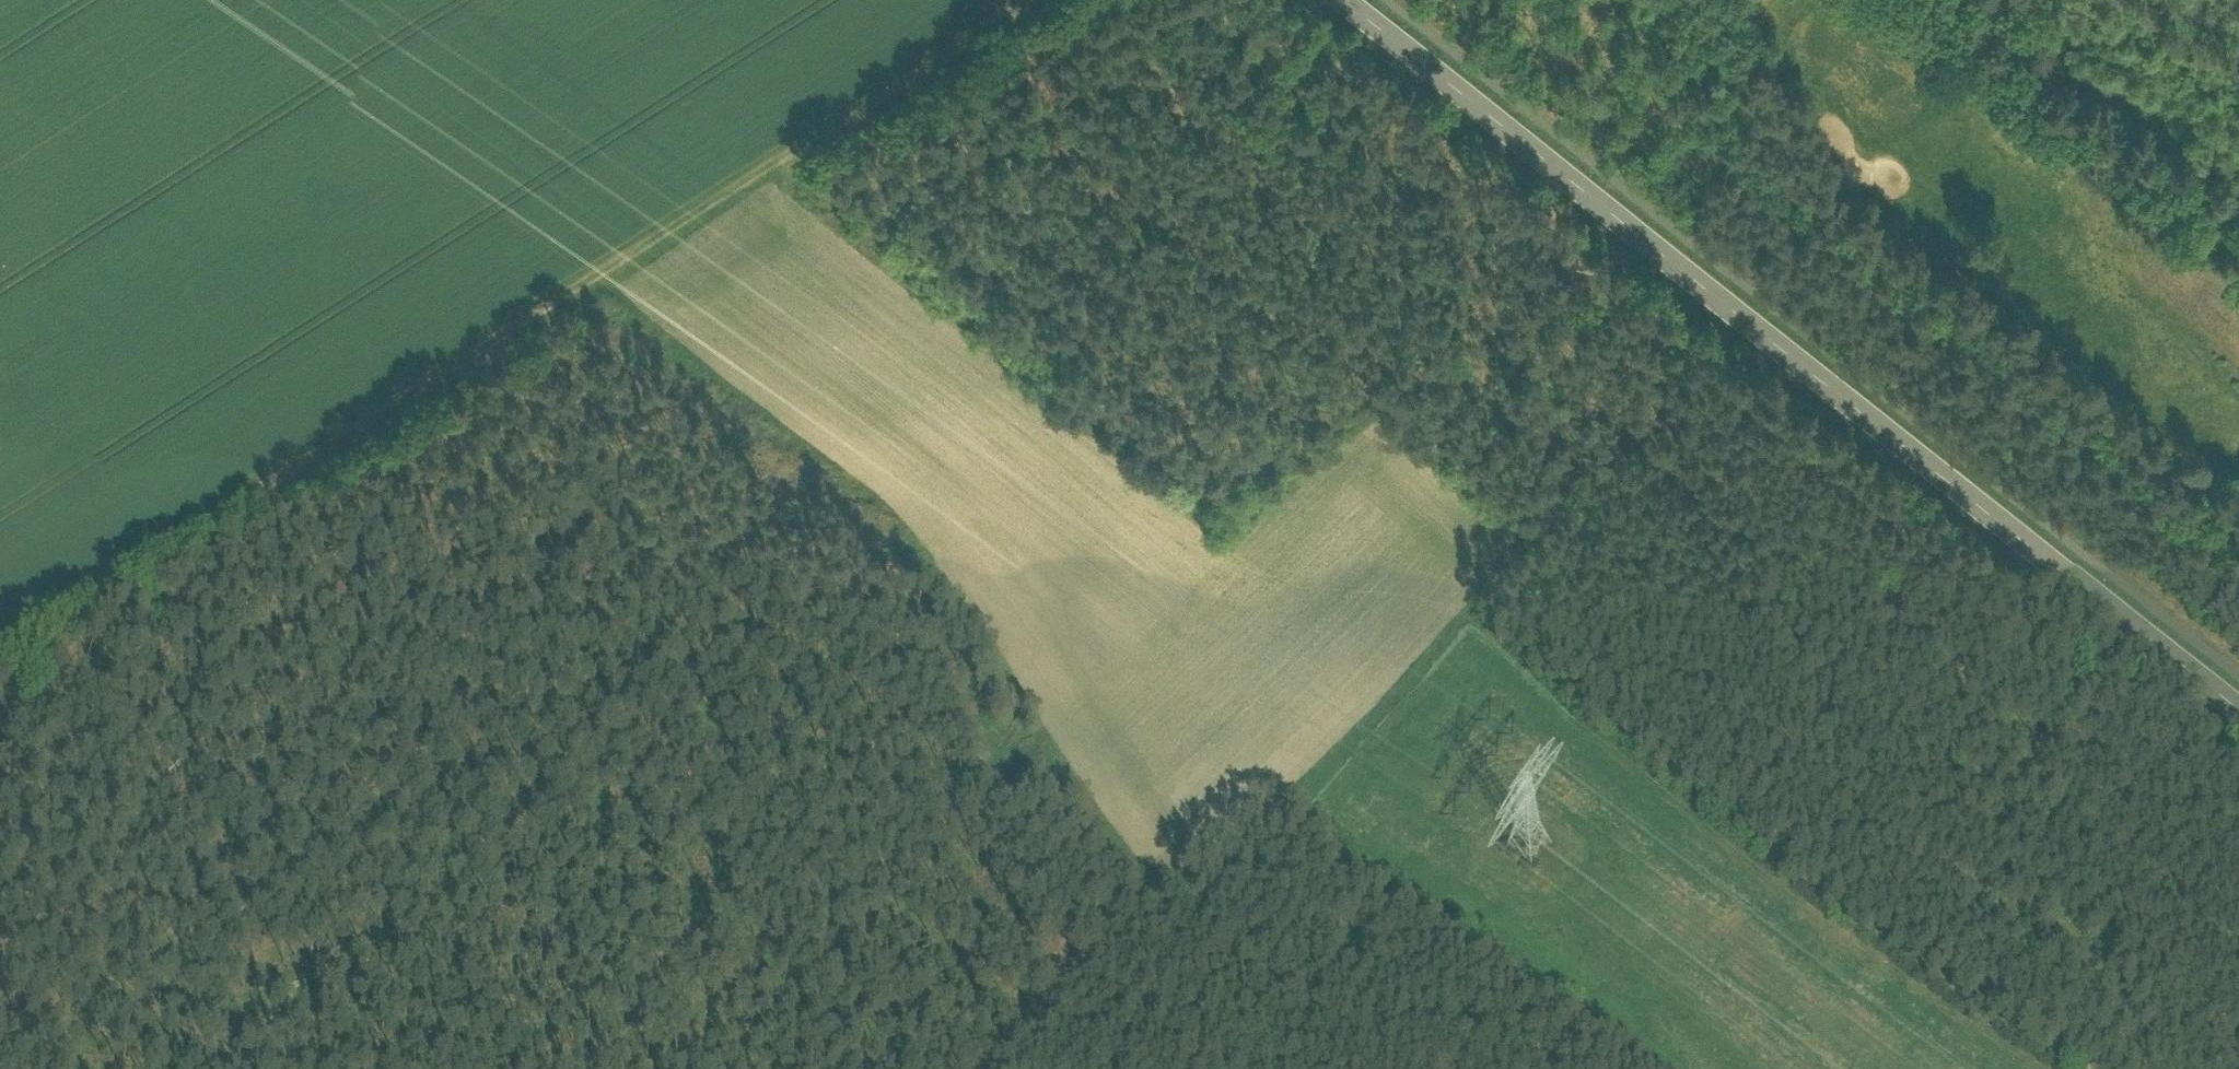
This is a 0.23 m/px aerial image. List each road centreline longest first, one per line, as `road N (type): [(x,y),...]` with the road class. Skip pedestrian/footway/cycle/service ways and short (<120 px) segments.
road 1 (track): [(0,657),(1072,0)]
road 2 (tertiary): [(1345,0),(2238,707)]
road 3 (track): [(2129,620),(2006,834),(2010,856),(2109,966),(2141,1068)]

